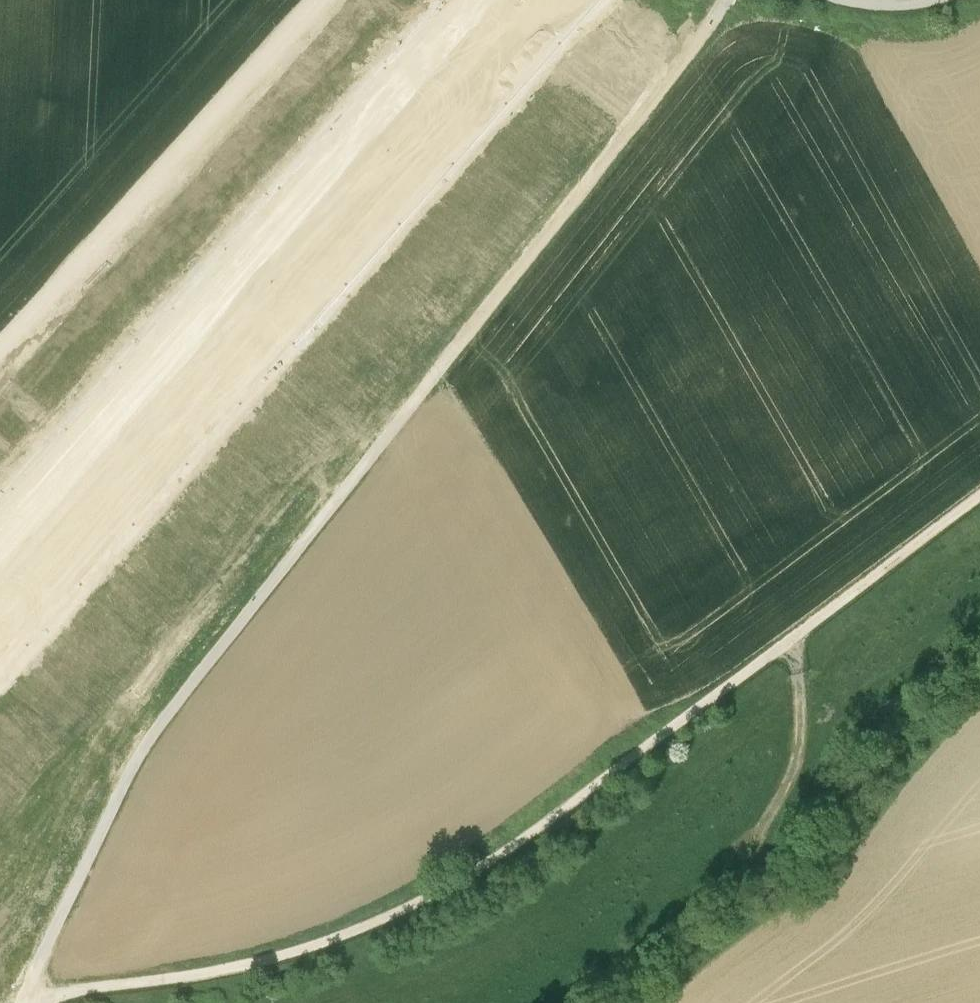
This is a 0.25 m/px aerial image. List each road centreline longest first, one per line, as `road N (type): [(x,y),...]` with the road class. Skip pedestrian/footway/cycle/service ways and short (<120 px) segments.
road 1 (track): [(729,0),(144,750),(26,995)]
road 2 (track): [(26,995),(207,973),(333,941),(399,912),(511,845),(979,496)]
road 3 (motorway): [(0,625),(553,0)]
road 4 (motorway): [(494,0),(0,558)]
road 5 (track): [(795,639),(793,777),(754,838)]

